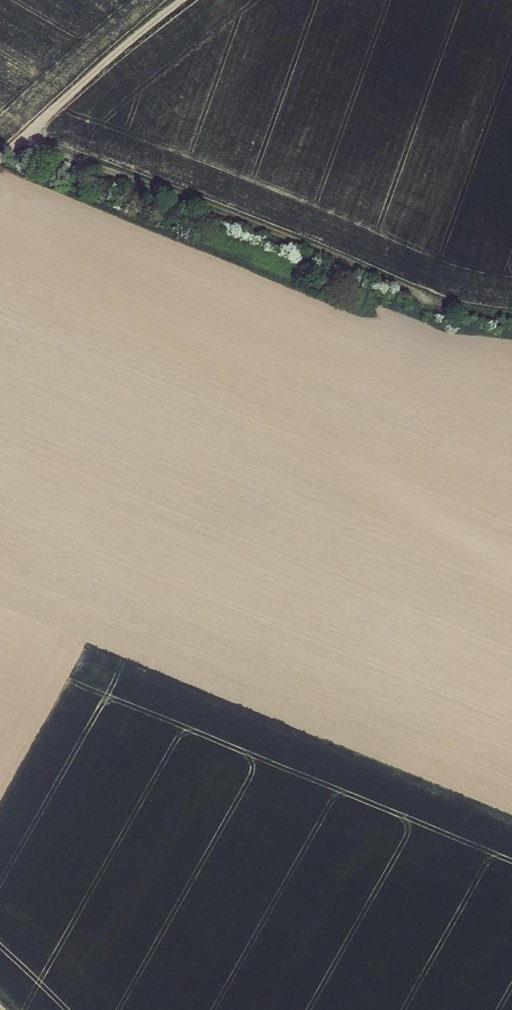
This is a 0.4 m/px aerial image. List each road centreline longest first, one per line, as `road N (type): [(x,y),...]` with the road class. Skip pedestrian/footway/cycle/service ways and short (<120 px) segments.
road 1 (track): [(183,0),(0,161)]

